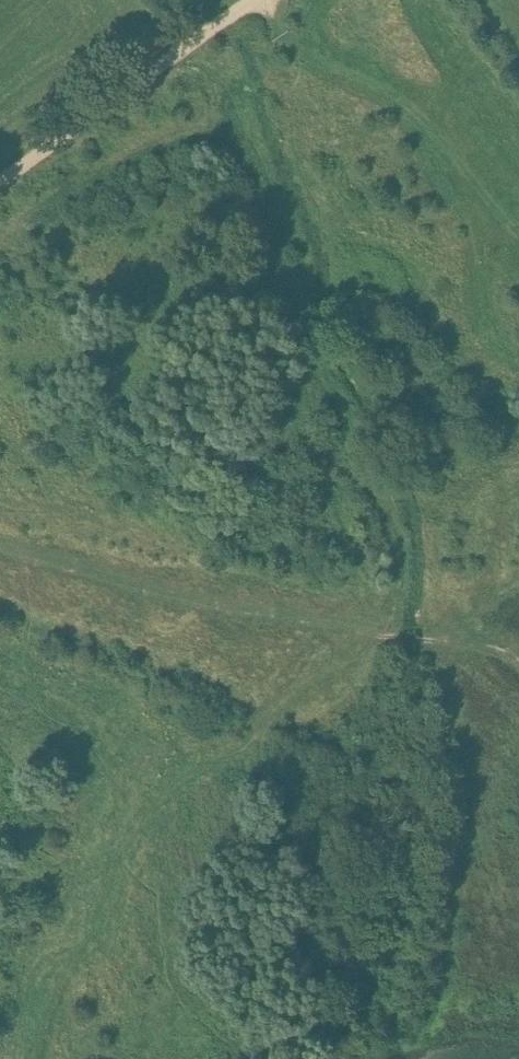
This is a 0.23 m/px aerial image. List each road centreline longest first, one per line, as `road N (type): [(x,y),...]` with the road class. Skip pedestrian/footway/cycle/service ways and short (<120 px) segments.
road 1 (track): [(254,0),(0,181)]

